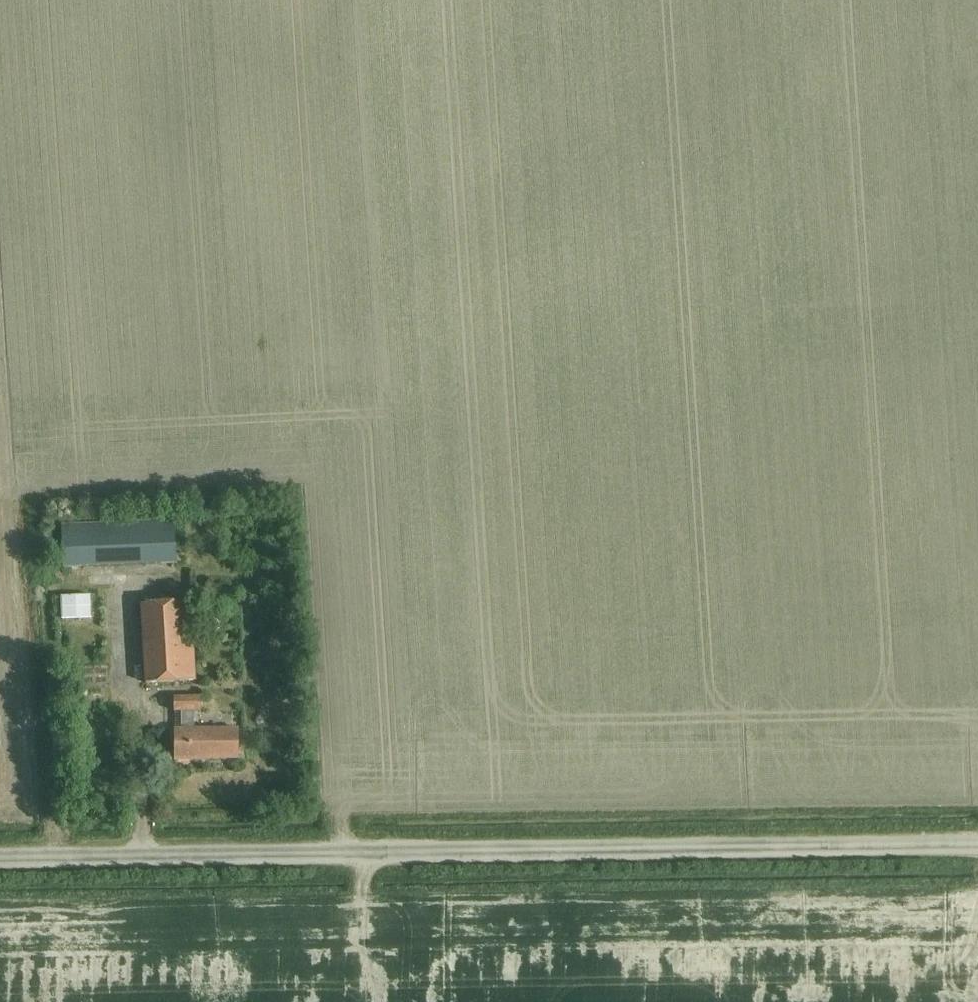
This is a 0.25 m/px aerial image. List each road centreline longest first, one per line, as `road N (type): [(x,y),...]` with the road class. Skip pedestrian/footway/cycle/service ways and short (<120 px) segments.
road 1 (tertiary): [(0,855),(977,833)]

